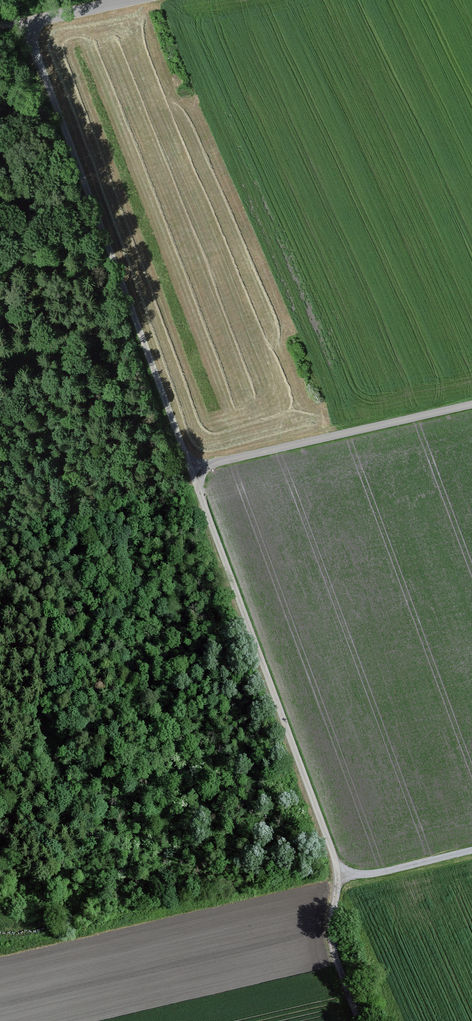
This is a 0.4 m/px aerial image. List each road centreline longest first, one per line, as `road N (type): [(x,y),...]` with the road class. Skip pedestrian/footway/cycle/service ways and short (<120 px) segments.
road 1 (track): [(31,19),(196,471)]
road 2 (track): [(196,471),(339,872)]
road 3 (track): [(0,968),(339,872)]
road 4 (track): [(471,405),(196,471)]
road 5 (track): [(339,872),(331,944),(359,1020)]
road 6 (track): [(339,872),(471,850)]

